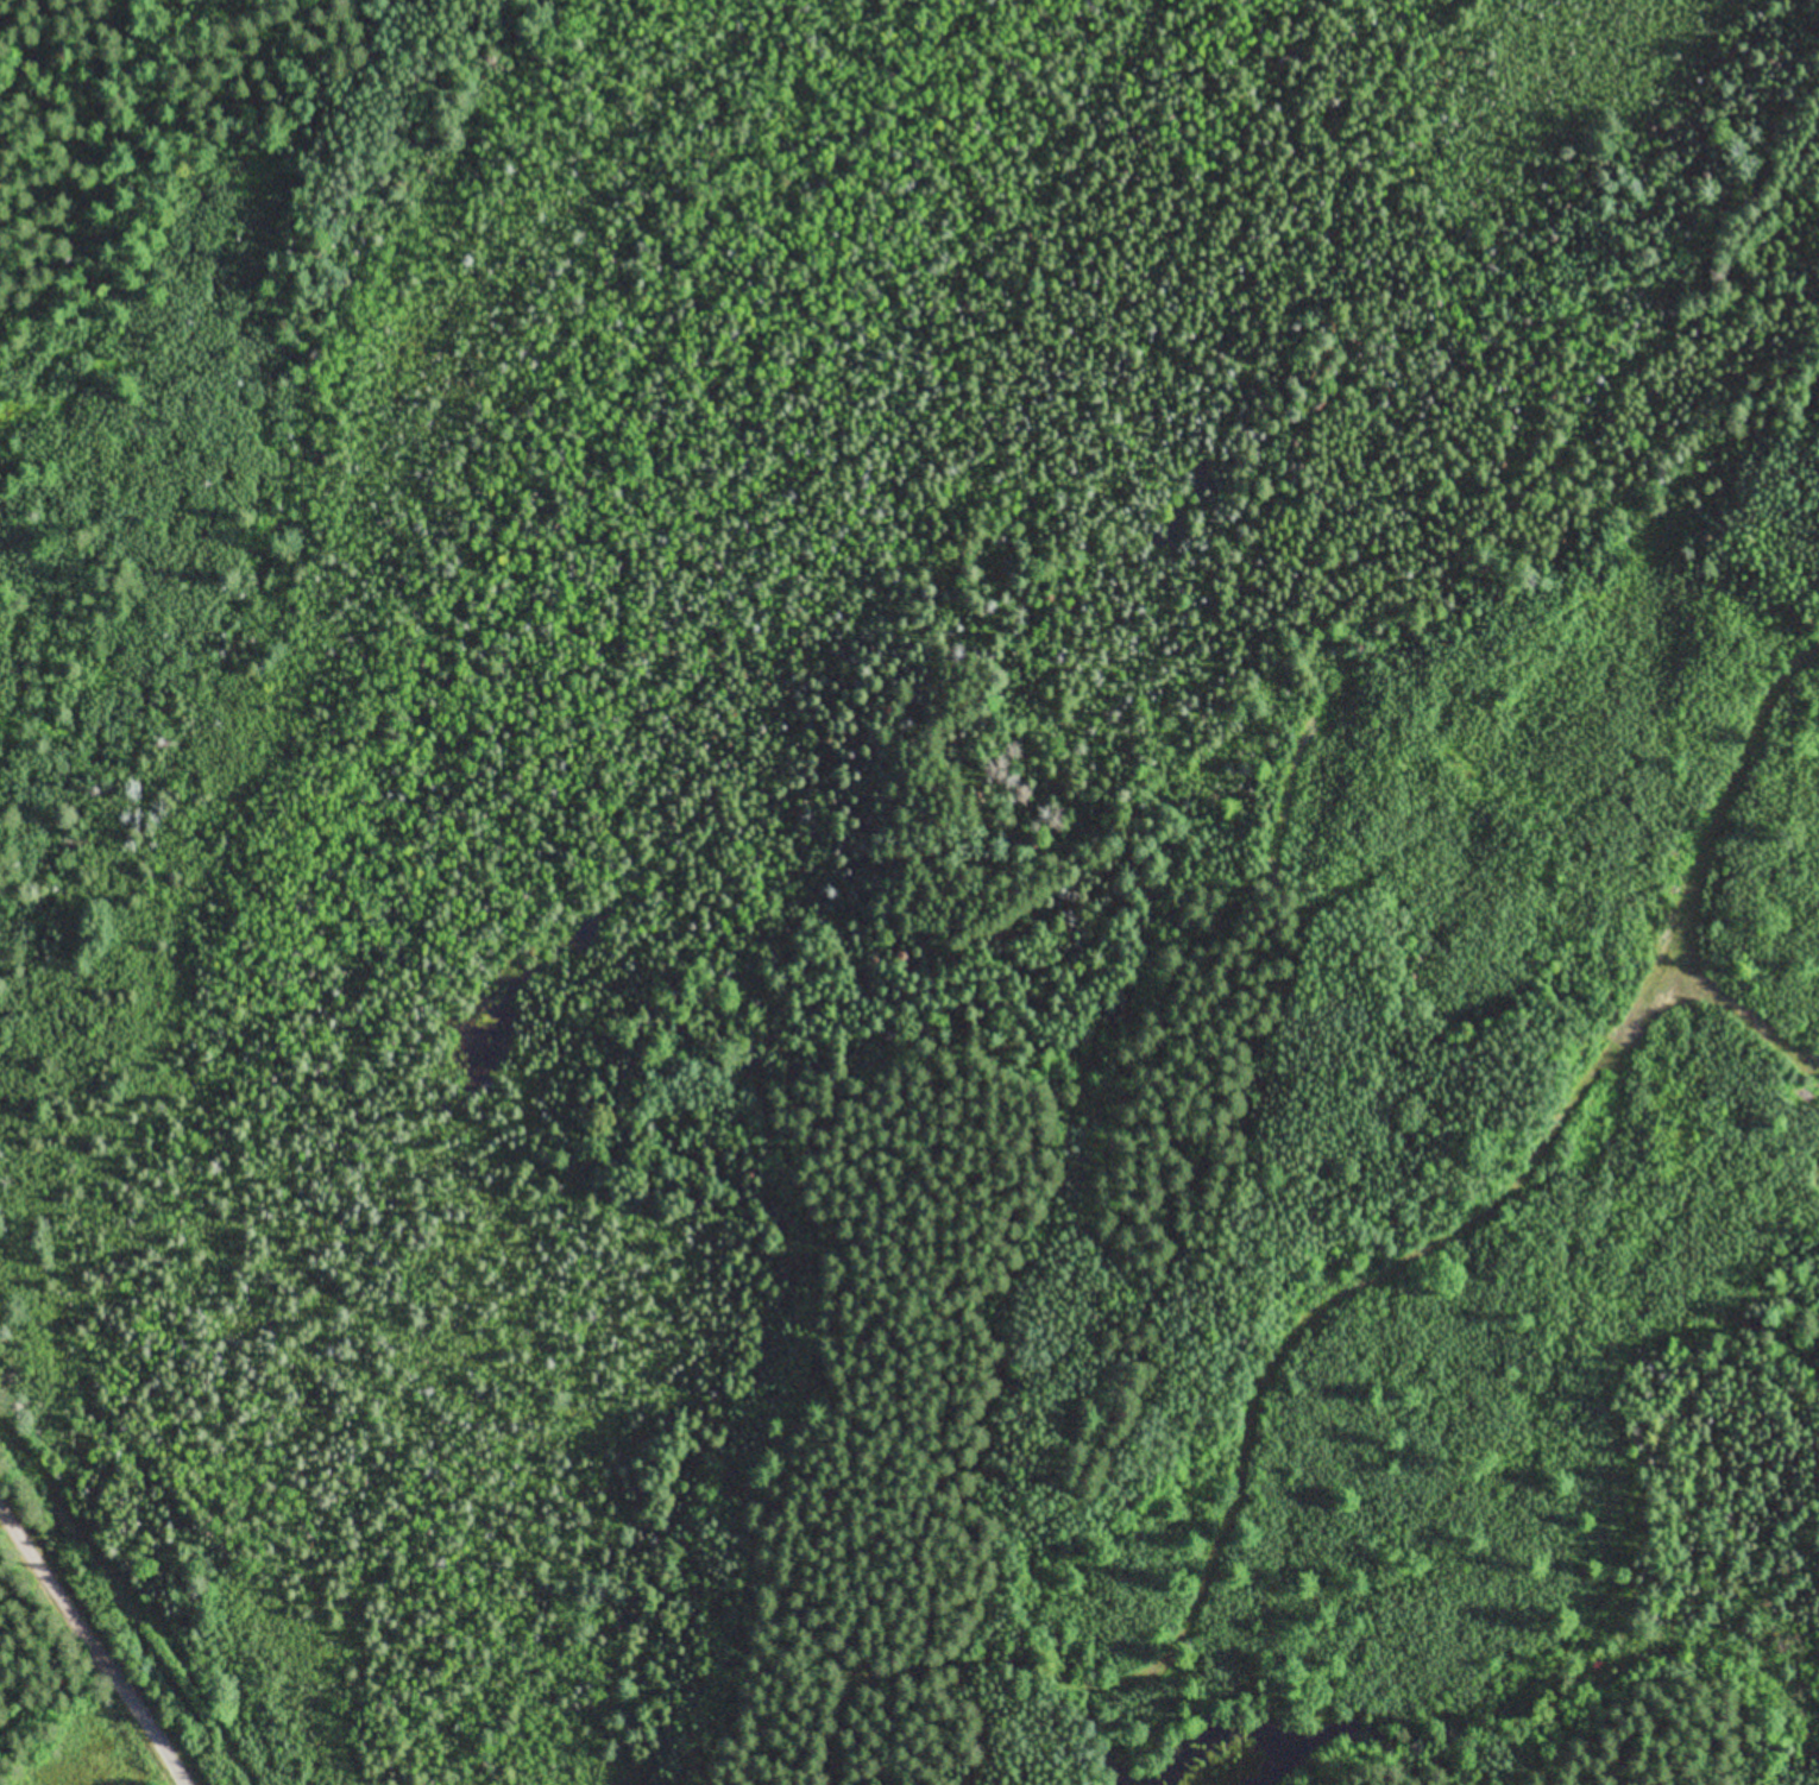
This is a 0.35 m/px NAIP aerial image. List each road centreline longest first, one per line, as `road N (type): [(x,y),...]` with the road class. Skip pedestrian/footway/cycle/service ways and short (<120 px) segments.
road 1 (residential): [(183,1784),(0,1511)]

